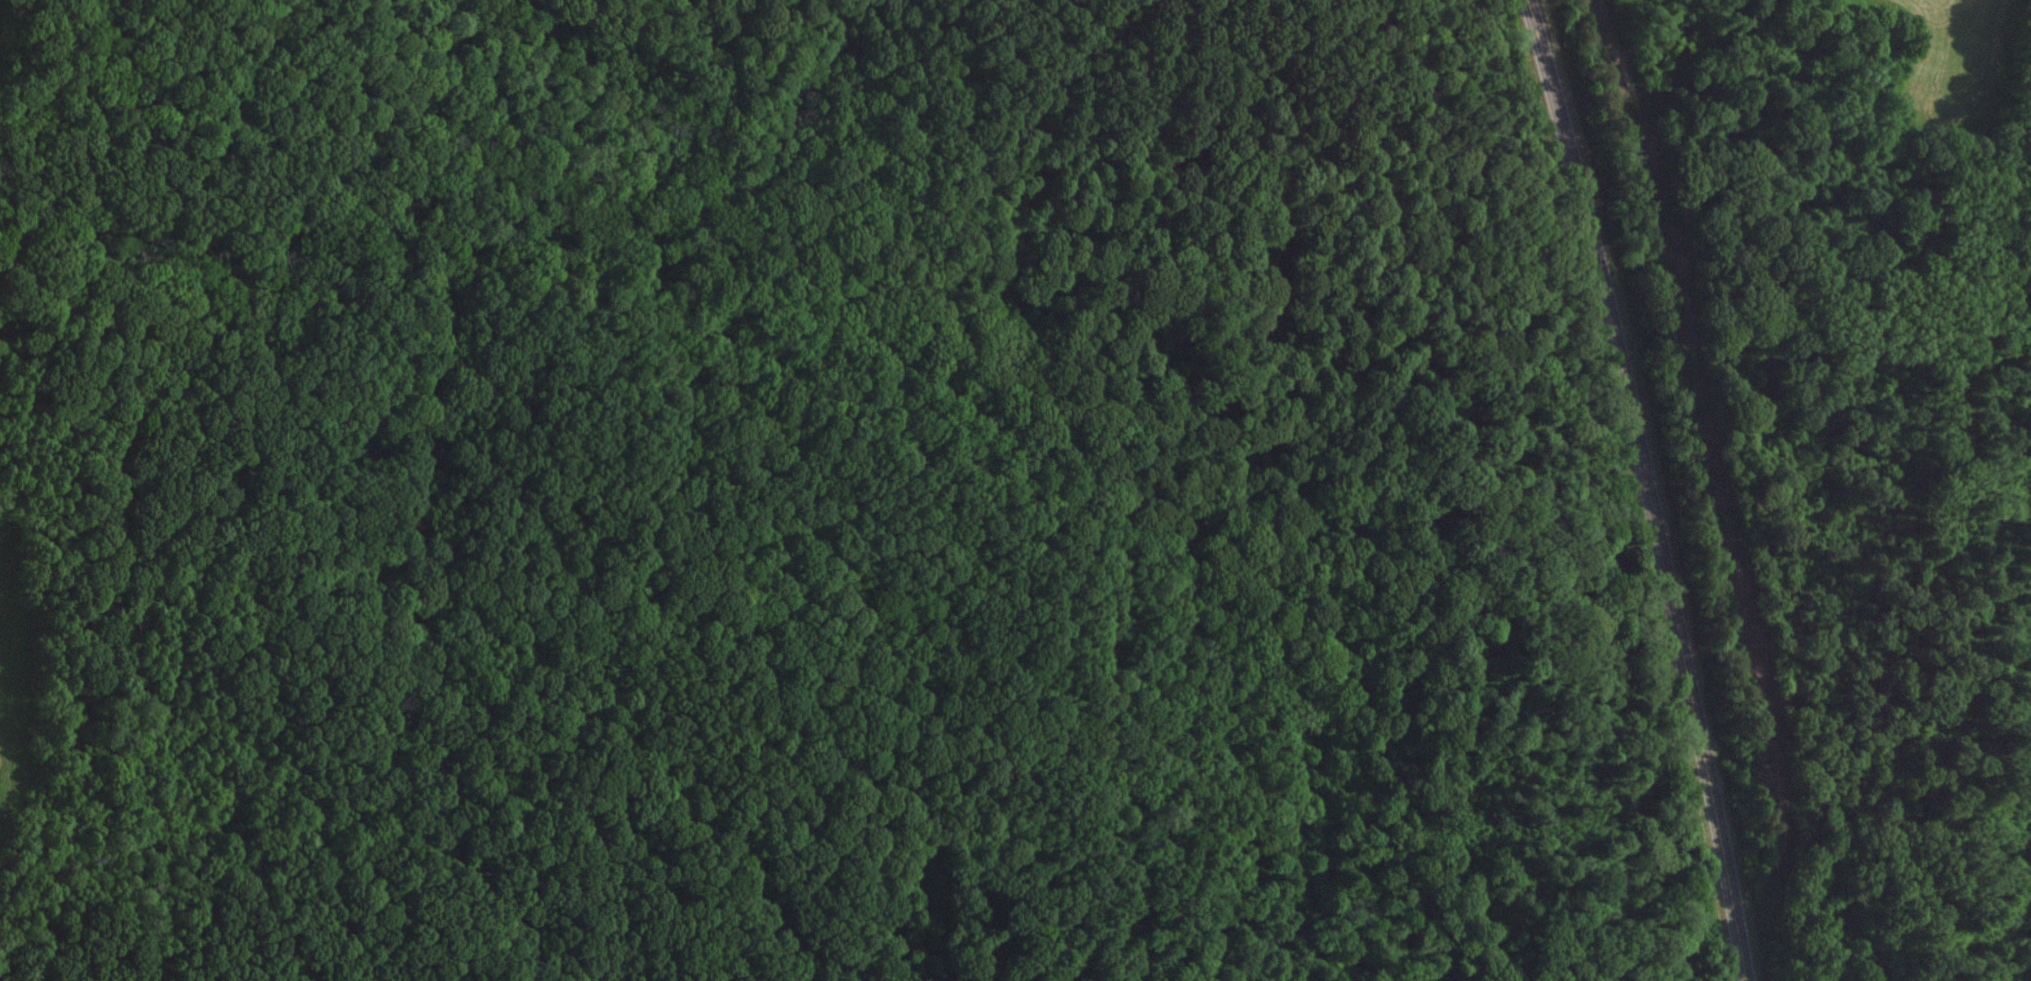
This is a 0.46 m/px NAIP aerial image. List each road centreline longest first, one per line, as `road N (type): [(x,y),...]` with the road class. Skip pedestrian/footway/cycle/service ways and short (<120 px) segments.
road 1 (primary): [(1745,980),(1656,507),(1532,0)]

